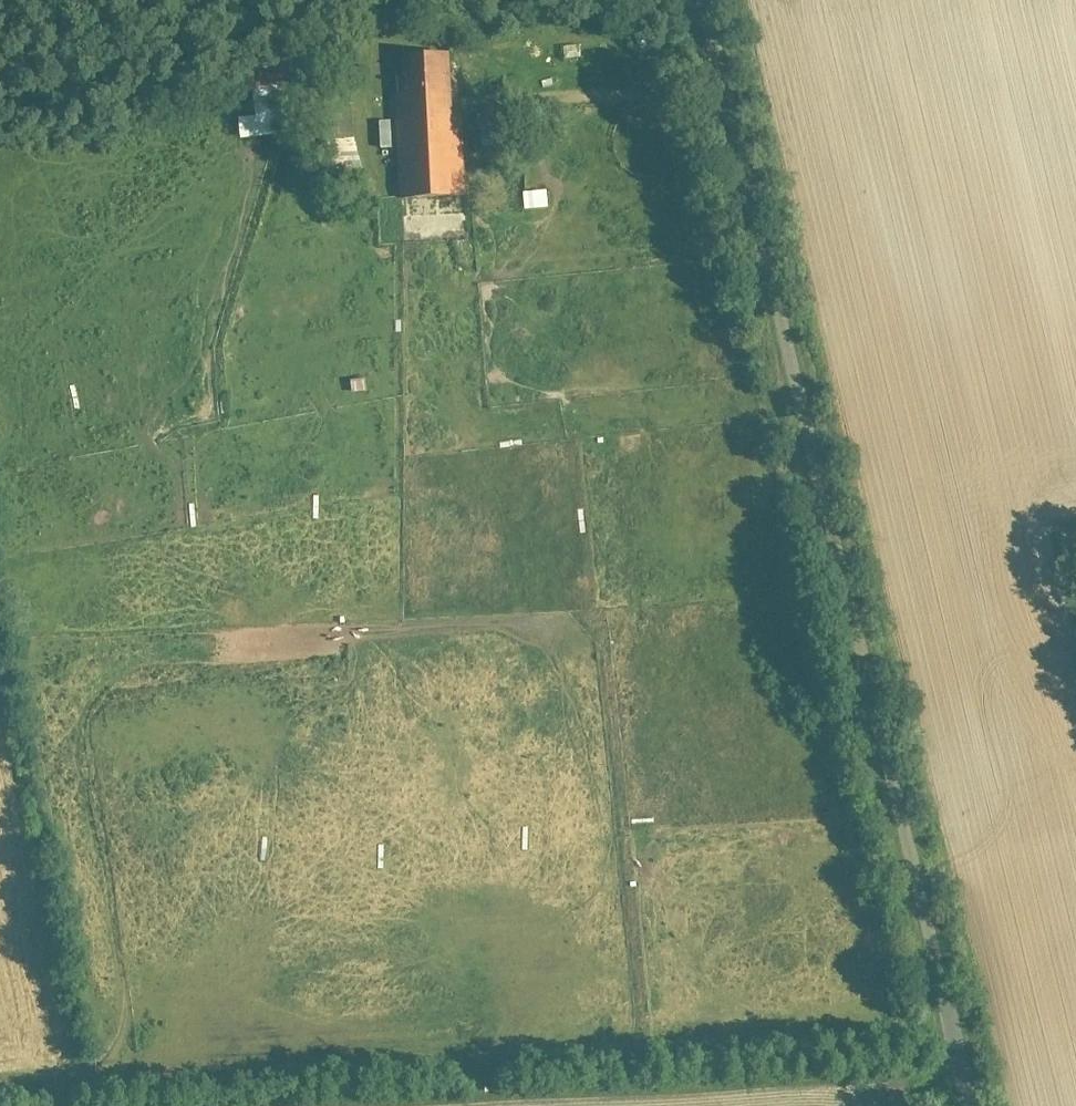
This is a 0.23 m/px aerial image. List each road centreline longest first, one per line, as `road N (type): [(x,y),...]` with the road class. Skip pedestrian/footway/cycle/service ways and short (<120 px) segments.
road 1 (unclassified): [(699,0),(822,478),(964,1105)]

